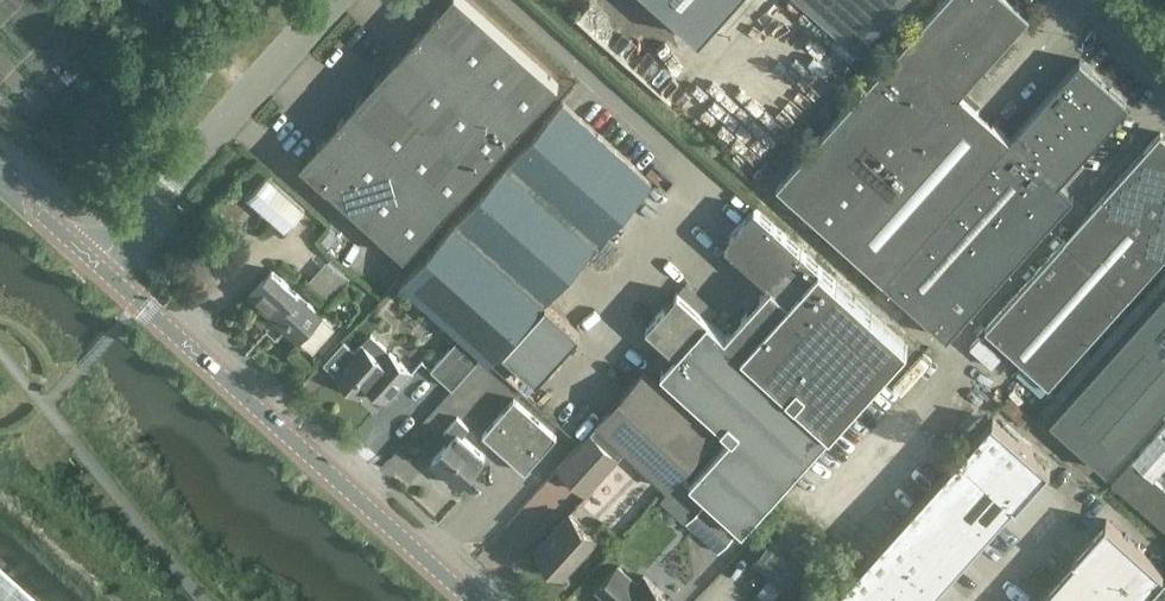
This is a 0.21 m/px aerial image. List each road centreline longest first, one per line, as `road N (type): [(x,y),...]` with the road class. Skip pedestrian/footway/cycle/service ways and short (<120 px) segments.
road 1 (tertiary): [(472,600),(100,267)]
road 2 (unclassified): [(336,0),(100,267)]
road 3 (tertiary): [(100,267),(0,178)]

